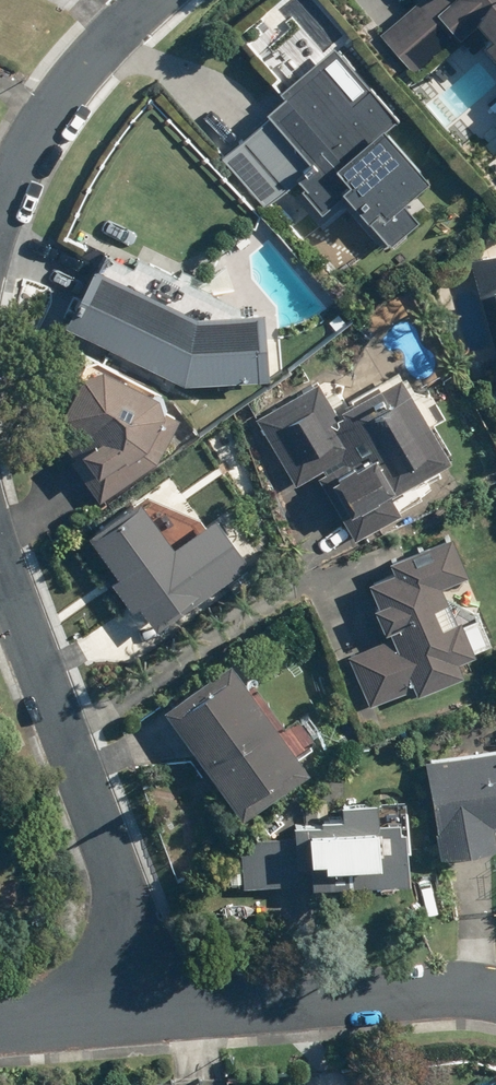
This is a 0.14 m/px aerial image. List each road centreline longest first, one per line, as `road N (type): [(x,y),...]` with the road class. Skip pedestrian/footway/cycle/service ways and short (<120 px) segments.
road 1 (residential): [(159,1017),(0,564)]
road 2 (residential): [(159,1017),(410,996),(495,999)]
road 3 (residential): [(0,214),(21,148),(68,83),(156,0)]
road 4 (residential): [(0,1030),(159,1017)]

